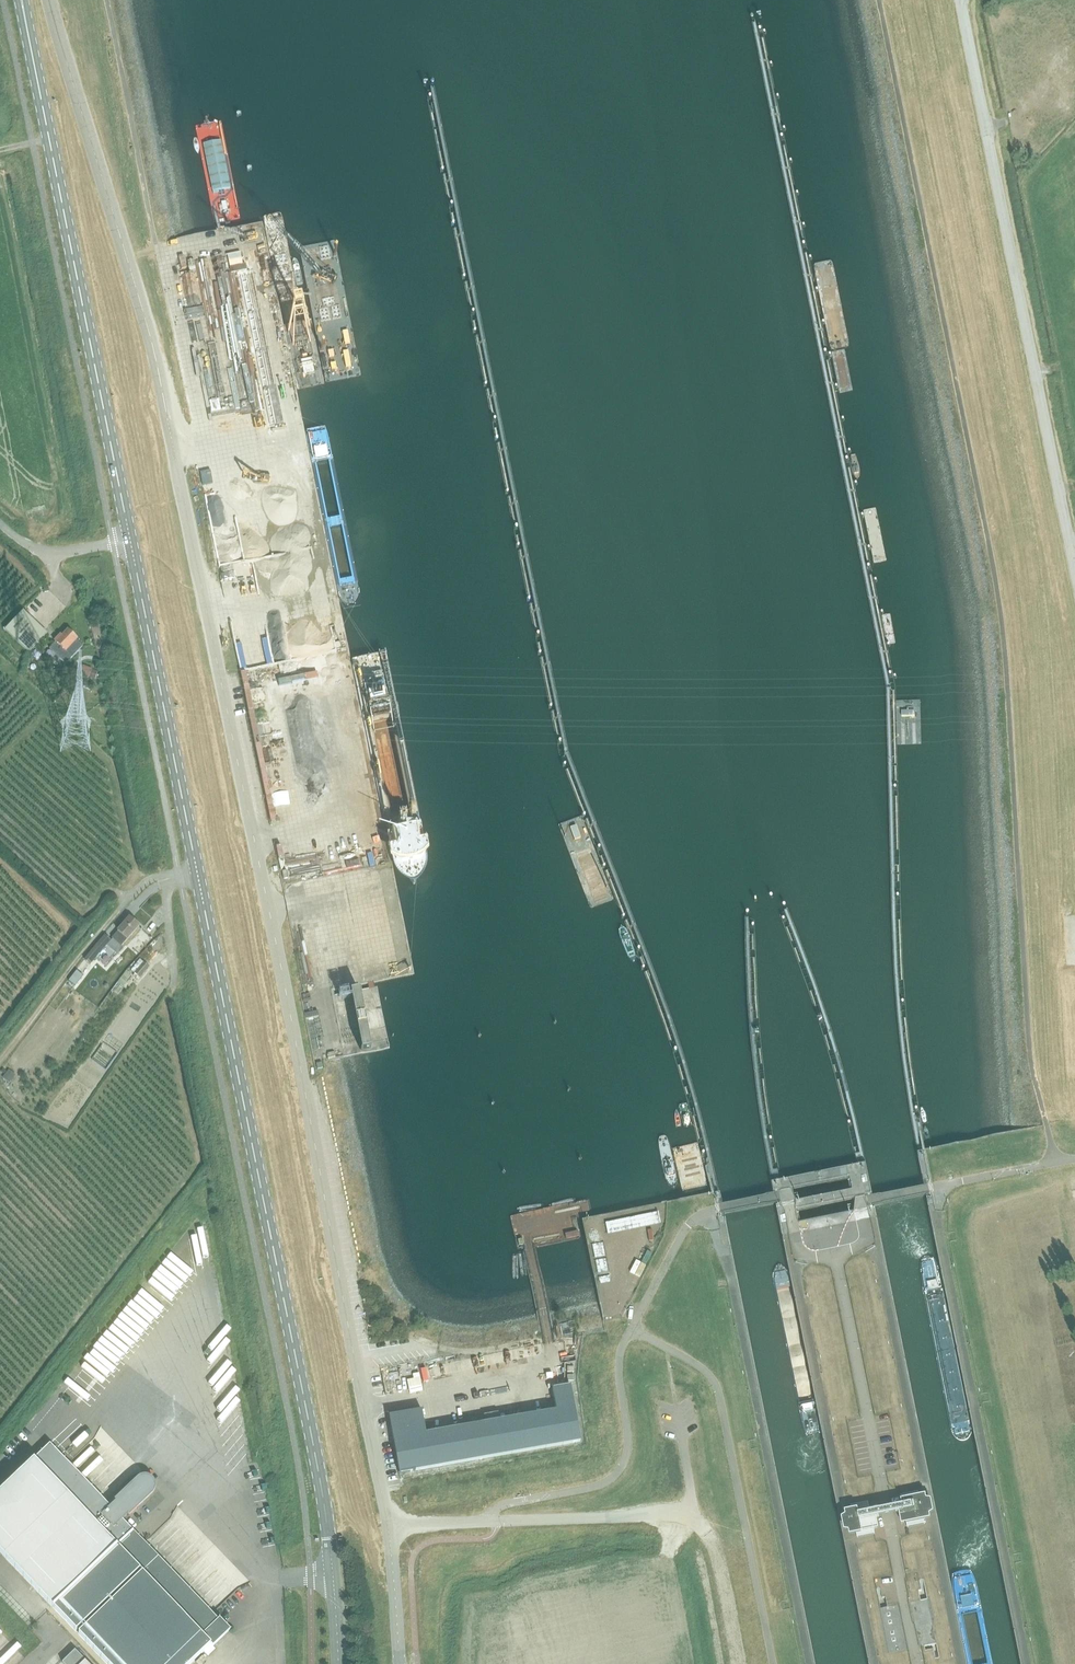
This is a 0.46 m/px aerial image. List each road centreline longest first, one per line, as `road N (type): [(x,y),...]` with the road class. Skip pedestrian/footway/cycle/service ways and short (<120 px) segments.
road 1 (tertiary): [(338,1663),(318,1469),(131,541)]
road 2 (unclassified): [(389,1526),(174,449)]
road 3 (tertiary): [(1074,561),(962,0)]
road 4 (tertiary): [(131,541),(25,0)]
road 5 (unclassified): [(1027,1663),(937,1209),(941,1187)]
road 6 (unclassified): [(174,449),(155,350),(48,0)]
road 7 (unclassified): [(812,1663),(727,1255),(705,1215)]
road 8 (unclassified): [(919,1663),(838,1257)]
road 9 (unclassified): [(774,1663),(717,1382),(631,1328)]
road 10 (unclassified): [(496,1522),(504,1506),(594,1487),(618,1474),(627,1441),(619,1362),(631,1328)]
road 11 (unclassified): [(696,1524),(630,1516),(496,1522)]
road 12 (tertiary): [(131,541),(51,554),(0,523)]
road 13 (unclassified): [(402,1663),(389,1526)]
road 14 (unclassified): [(631,1328),(682,1237),(705,1215)]
road 15 (unclassified): [(941,1187),(1074,1159)]

